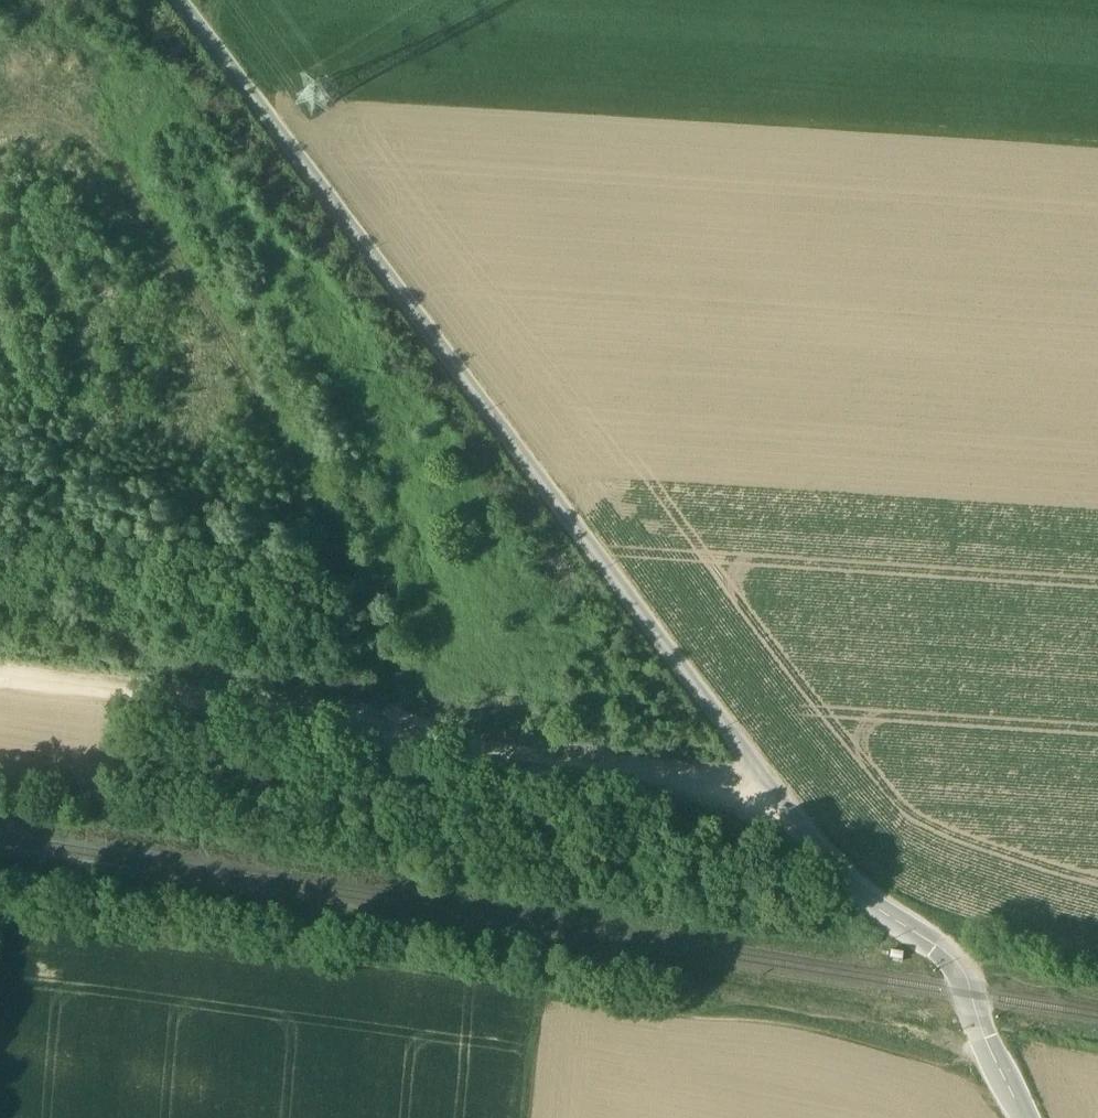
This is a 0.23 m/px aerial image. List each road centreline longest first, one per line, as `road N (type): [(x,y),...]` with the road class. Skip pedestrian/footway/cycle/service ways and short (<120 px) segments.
road 1 (unclassified): [(176,0),(777,799),(859,895),(956,963),(1023,1117)]
road 2 (track): [(535,987),(523,1117)]

